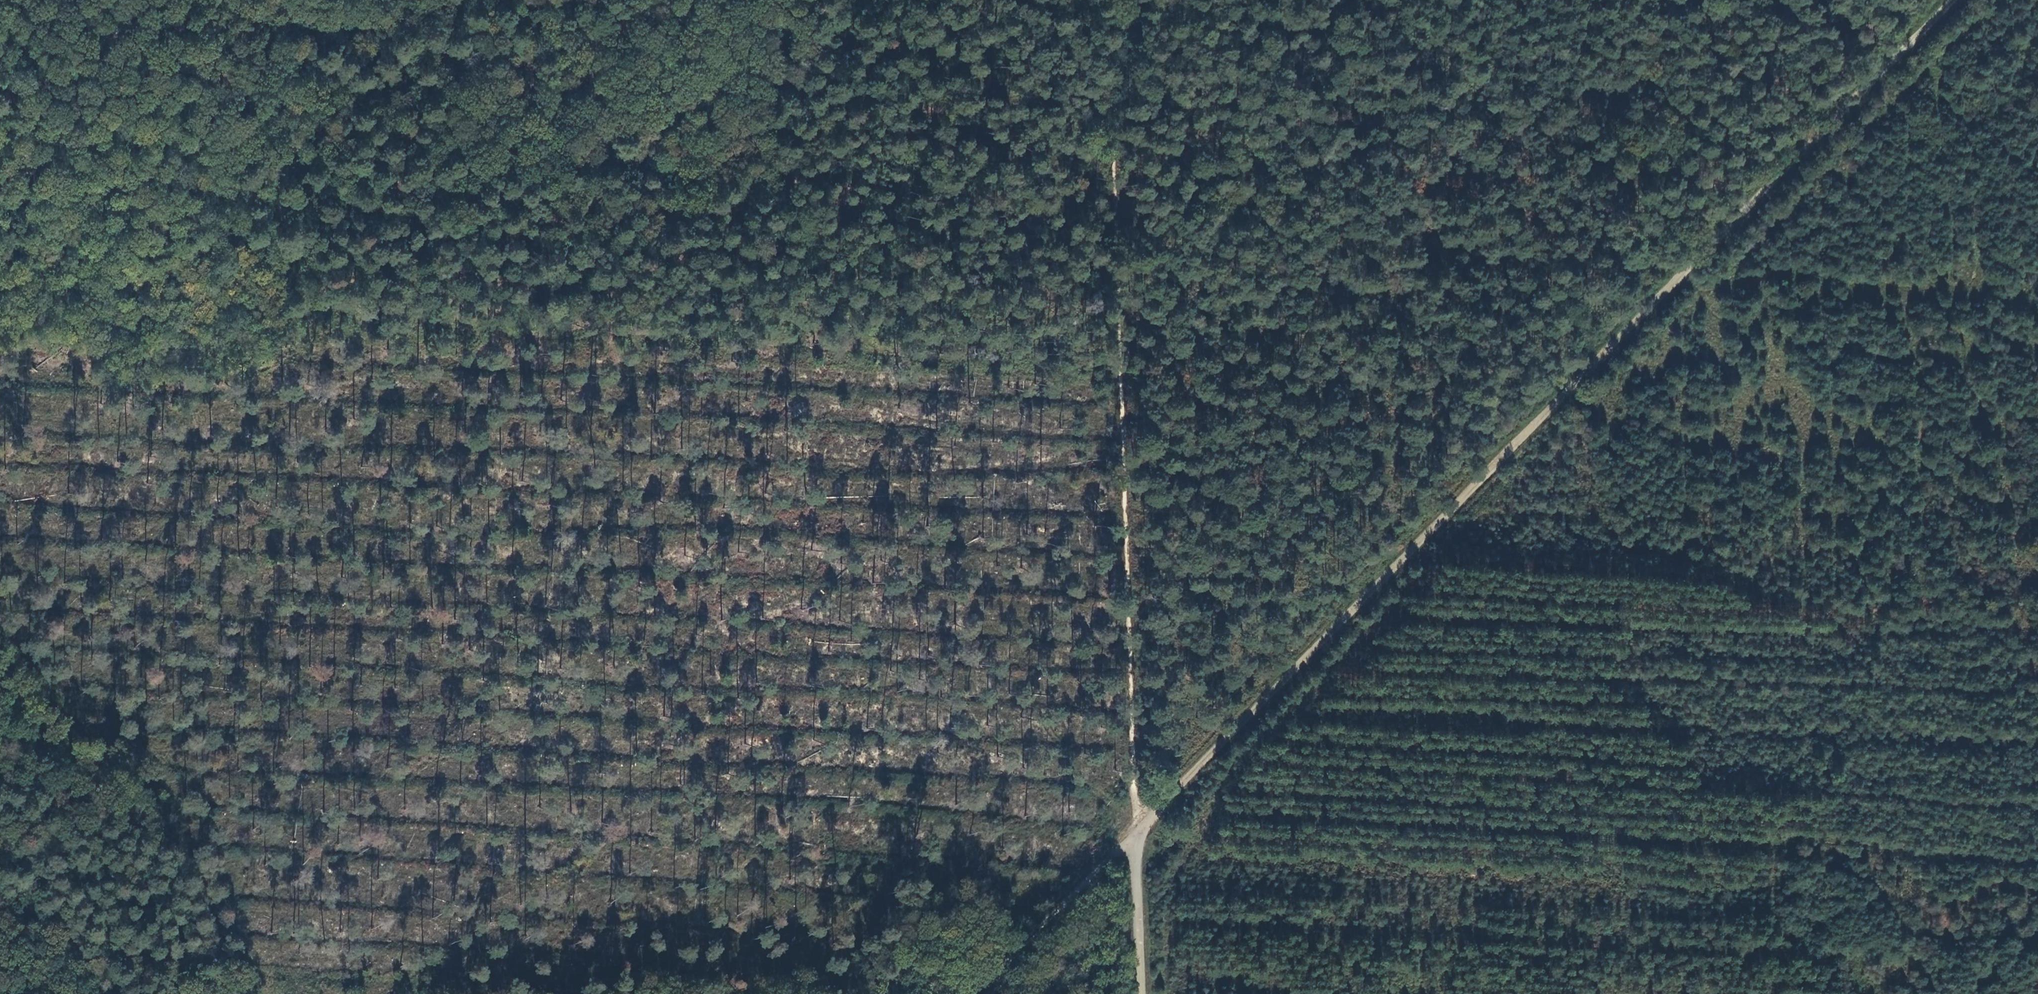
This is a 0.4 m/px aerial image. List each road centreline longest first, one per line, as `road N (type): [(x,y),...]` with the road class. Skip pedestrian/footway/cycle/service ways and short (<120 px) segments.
road 1 (track): [(1134,836),(1958,0)]
road 2 (track): [(1135,768),(1112,0)]
road 3 (track): [(969,993),(1134,836)]
road 4 (track): [(1134,836),(1140,993)]

